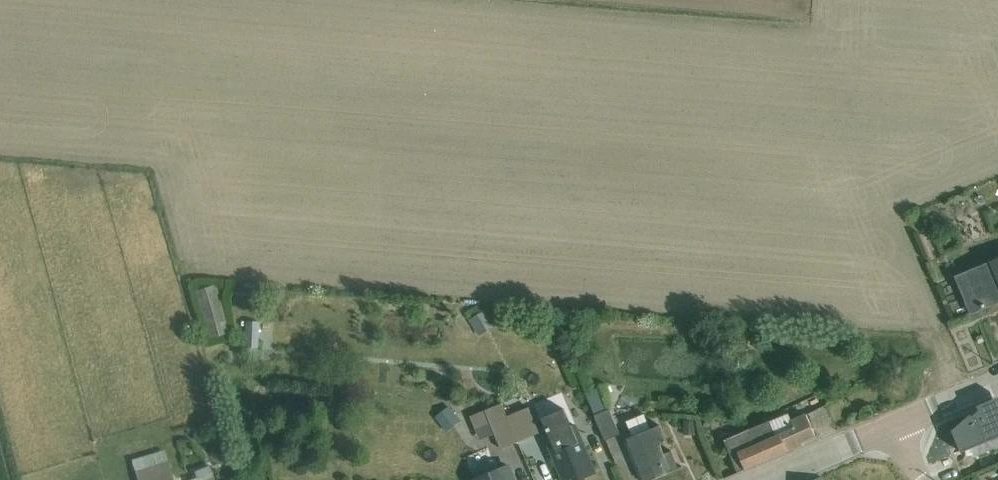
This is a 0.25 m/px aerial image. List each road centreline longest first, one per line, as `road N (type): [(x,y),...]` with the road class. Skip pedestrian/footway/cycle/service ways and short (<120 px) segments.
road 1 (tertiary): [(888,428),(768,479)]

